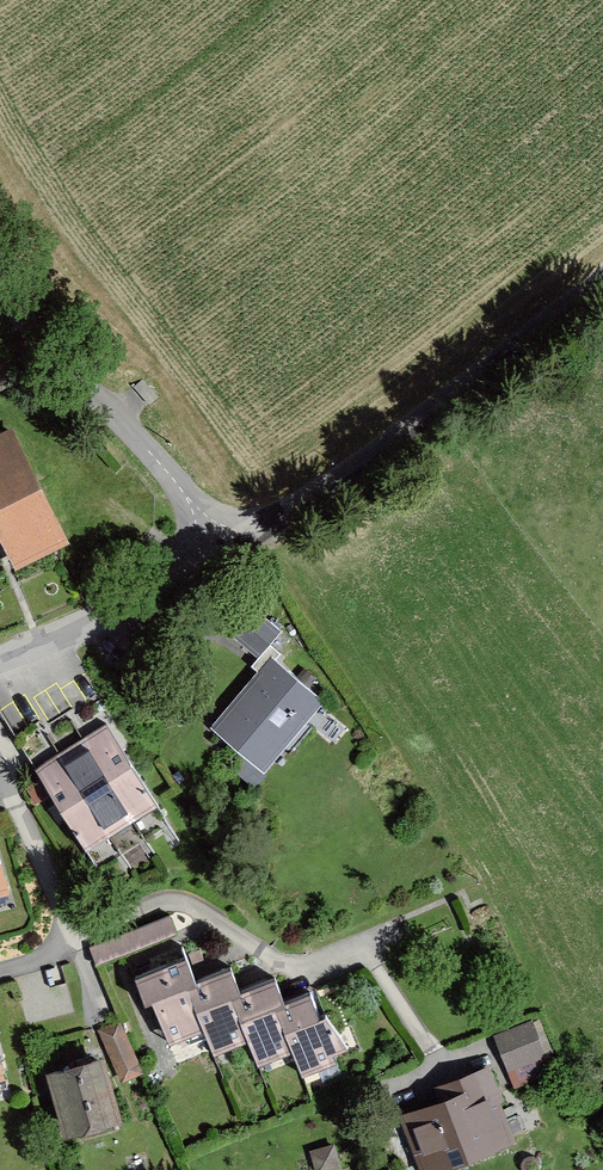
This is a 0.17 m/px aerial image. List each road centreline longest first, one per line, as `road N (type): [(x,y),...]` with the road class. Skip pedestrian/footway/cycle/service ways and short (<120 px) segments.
road 1 (residential): [(220,554),(296,516),(602,284)]
road 2 (unclassified): [(0,247),(158,454),(220,554)]
road 3 (residential): [(0,661),(81,628),(220,554)]

